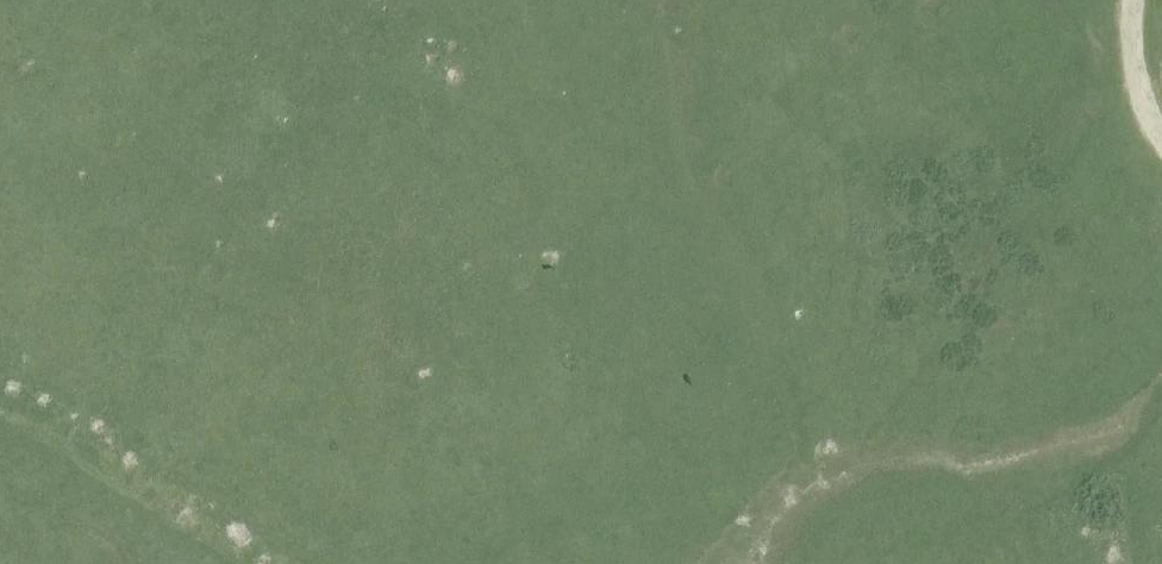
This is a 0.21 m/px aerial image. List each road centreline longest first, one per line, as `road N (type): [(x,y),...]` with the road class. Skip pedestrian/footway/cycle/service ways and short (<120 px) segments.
road 1 (track): [(1128,0),(1131,85),(1161,154)]

